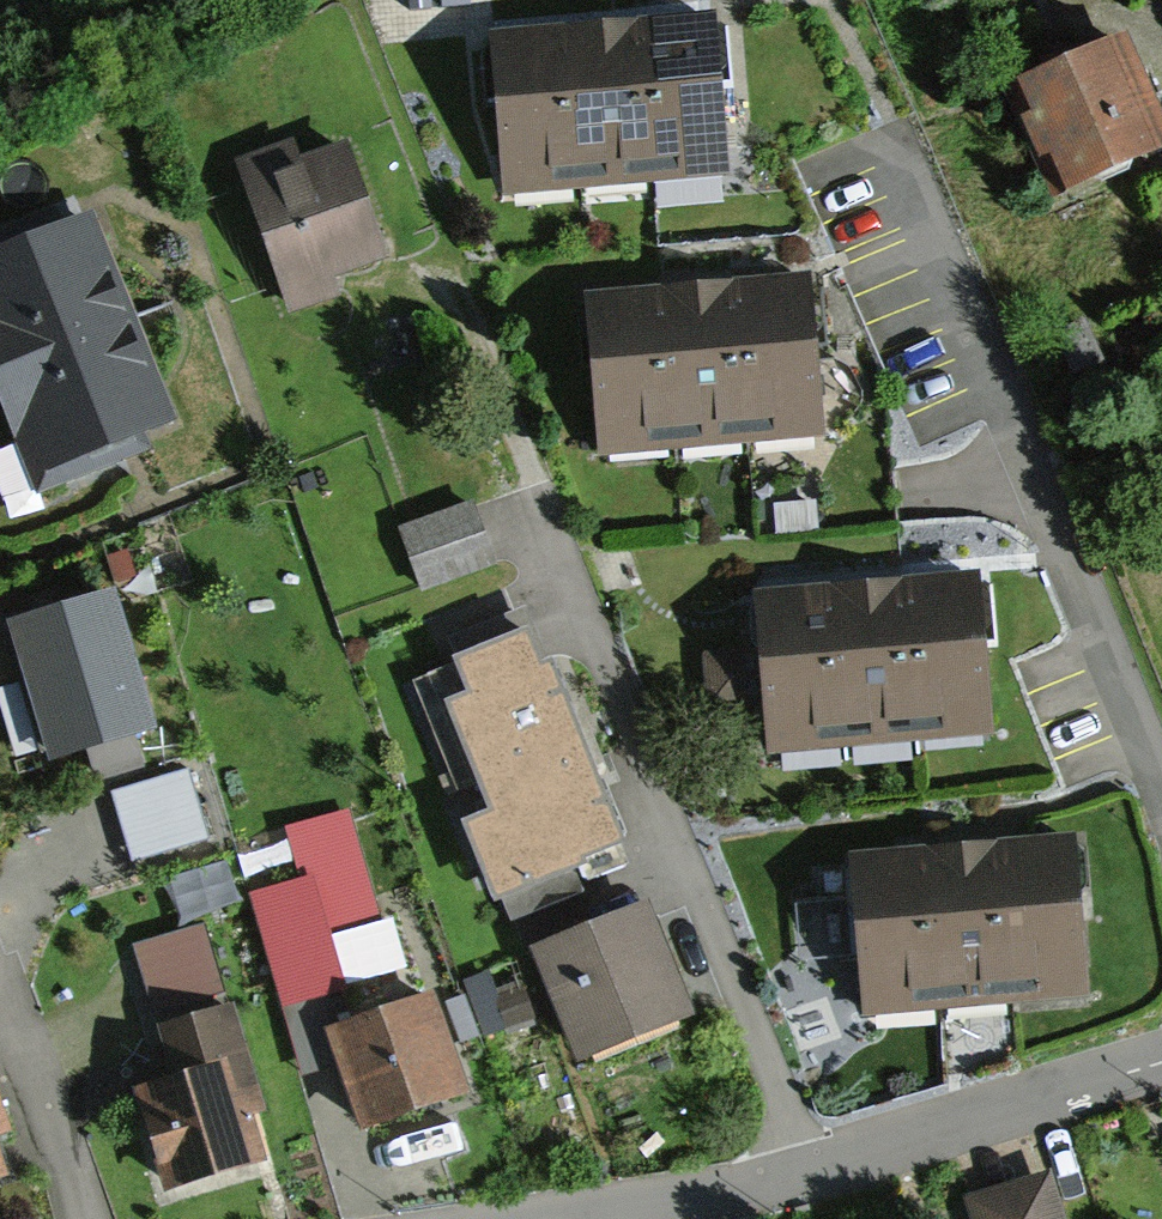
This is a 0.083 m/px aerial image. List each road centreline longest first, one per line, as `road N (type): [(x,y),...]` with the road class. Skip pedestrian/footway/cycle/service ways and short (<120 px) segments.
road 1 (residential): [(582,1218),(803,1171),(1161,1061)]

